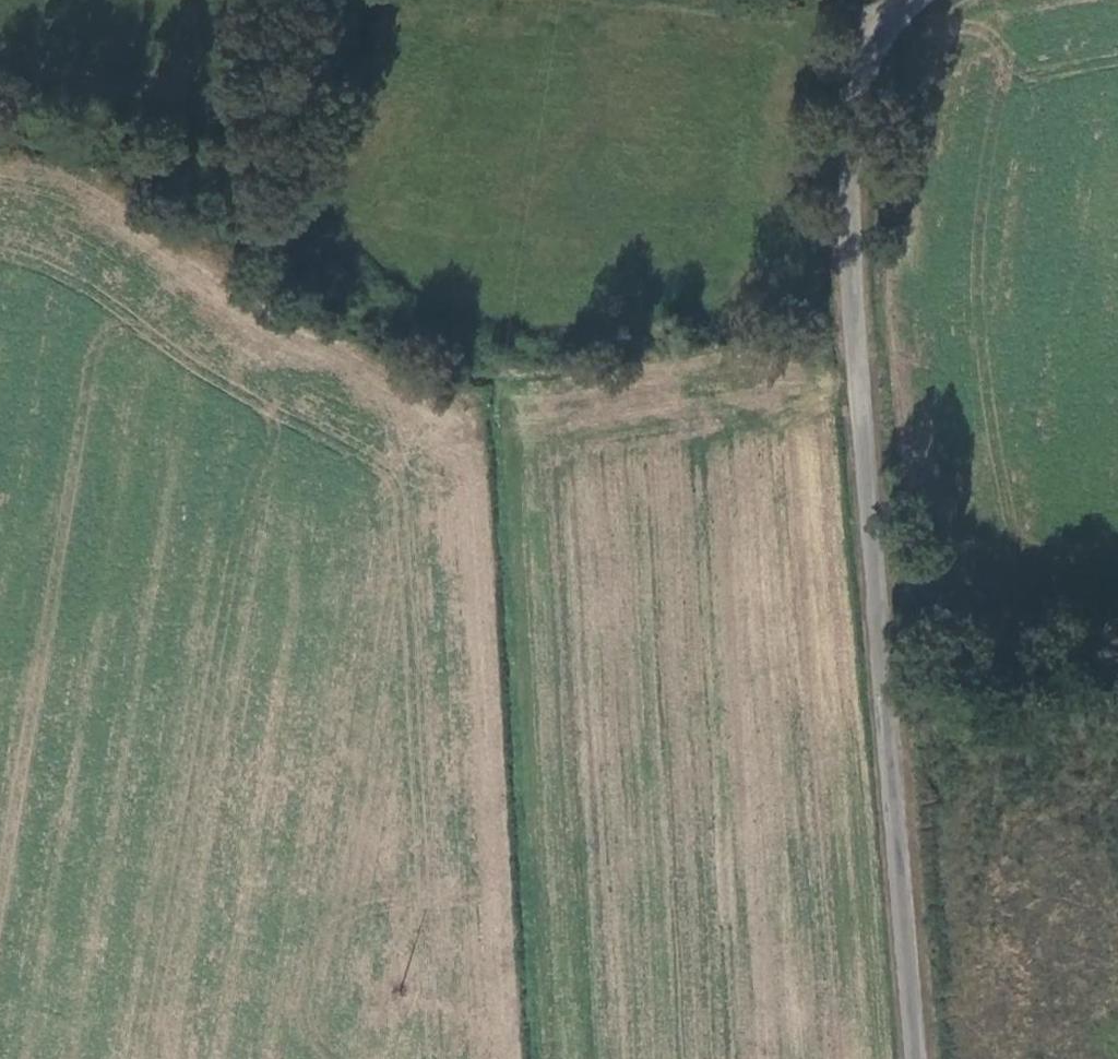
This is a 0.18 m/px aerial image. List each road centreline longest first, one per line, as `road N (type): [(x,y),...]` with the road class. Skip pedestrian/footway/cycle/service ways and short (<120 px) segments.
road 1 (unclassified): [(910,1058),(851,342),(844,138),(853,79),(878,26),(907,0)]

